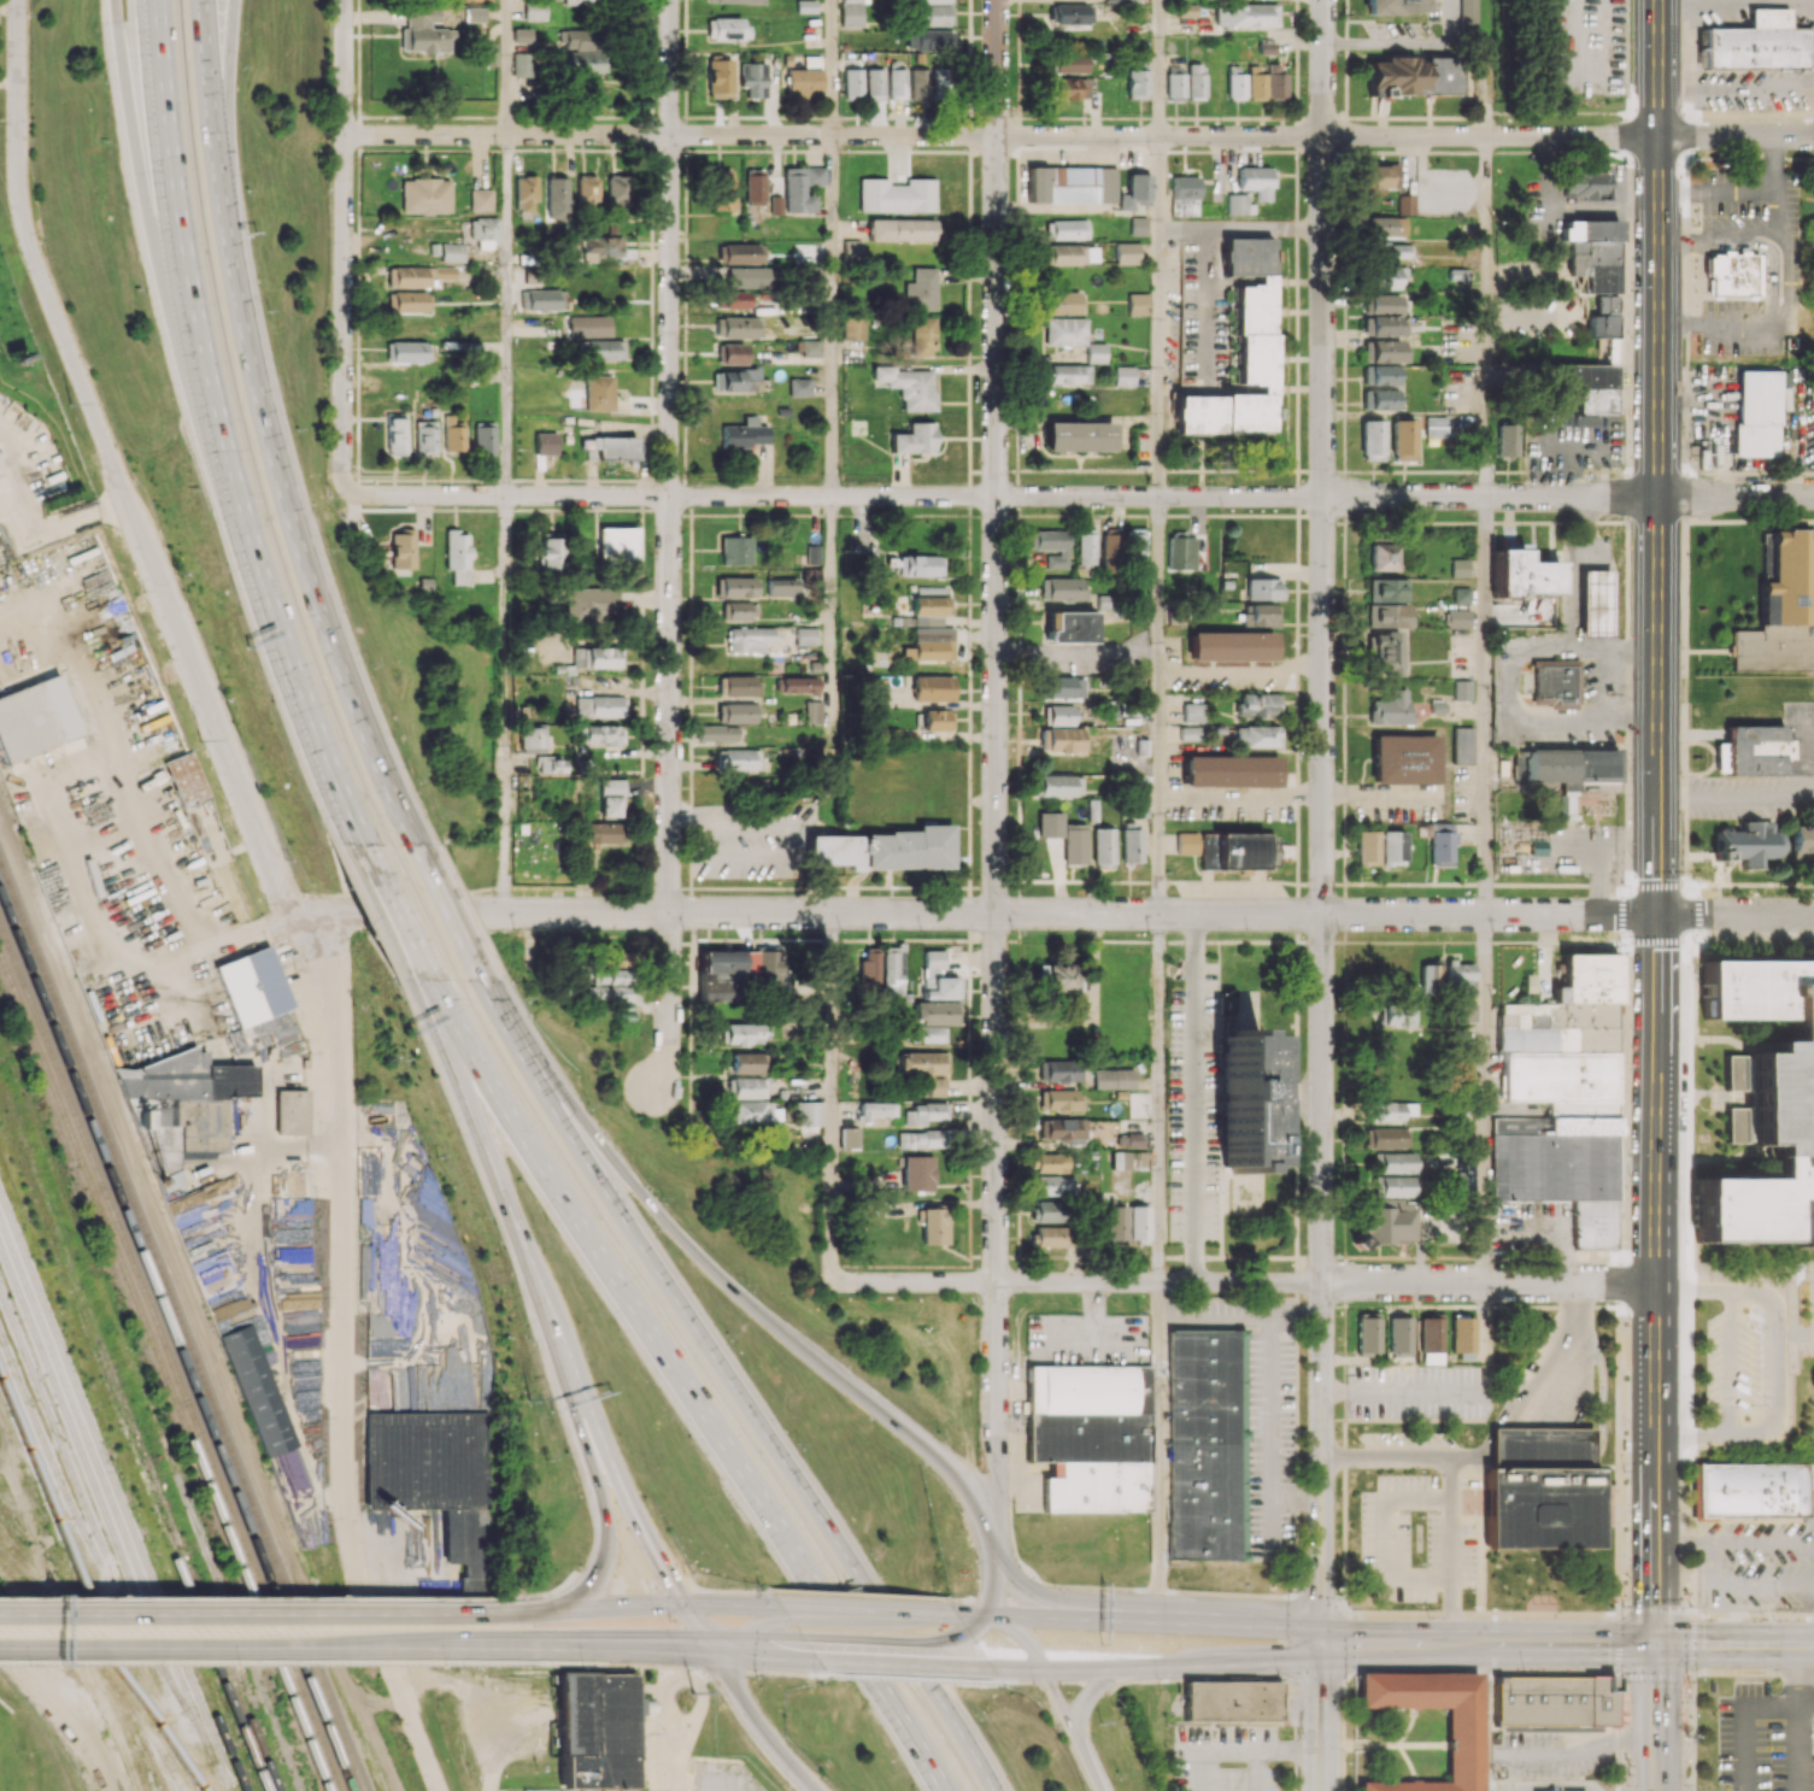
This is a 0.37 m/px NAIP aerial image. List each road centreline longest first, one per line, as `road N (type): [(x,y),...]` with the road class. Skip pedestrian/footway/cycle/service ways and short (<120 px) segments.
road 1 (secondary): [(1658,0),(1656,1646)]
road 2 (residential): [(1323,0),(1321,1642)]
road 3 (residential): [(1813,135),(344,134)]
road 4 (residential): [(1657,915),(325,910)]
road 5 (residential): [(1659,497),(351,489)]
road 6 (residential): [(997,0),(996,1281)]
road 7 (residential): [(671,0),(670,1043),(656,1092)]
road 8 (motorway): [(994,1790),(877,1593),(545,1100),(480,979)]
road 9 (residential): [(325,910),(344,1053),(345,1497),(358,1575),(437,1790)]
road 10 (motorway): [(154,0),(170,178),(212,415),(294,688),(358,846)]
road 11 (motorway): [(411,844),(329,642),(268,431),(229,249),(201,0)]
road 12 (residential): [(1655,1285),(835,1278)]
road 13 (motorway): [(998,1552),(979,1492),(704,1261),(480,979)]
road 14 (residential): [(22,217),(284,897),(293,908),(325,910)]
road 15 (motorway): [(428,981),(806,1569)]
road 16 (motorway): [(428,981),(541,1302),(606,1521),(601,1567),(591,1585),(547,1611)]
road 17 (primary): [(0,1648),(522,1642)]
road 18 (primary): [(515,1613),(0,1616)]
road 19 (primary): [(1813,1648),(1321,1642)]
road 20 (residential): [(344,0),(344,476),(351,489)]
road 21 (motorway): [(115,0),(143,199),(212,415)]
road 22 (primary): [(1321,1642),(1285,1626),(1160,1616),(957,1614)]
road 23 (motorway): [(541,1302),(683,1605)]
road 24 (primary): [(992,1669),(1288,1661),(1321,1642)]
road 25 (motorway): [(806,1569),(947,1790)]
road 26 (primary): [(783,1605),(547,1611)]
road 27 (residential): [(14,0),(13,165),(22,217)]
road 28 (motorway): [(224,207),(235,0)]
road 29 (primary): [(522,1642),(709,1646)]
road 30 (motorway): [(1160,1616),(1050,1602),(1029,1592),(998,1552)]
road 31 (motorway): [(709,1646),(752,1717),(815,1790)]
road 32 (primary): [(957,1614),(783,1605)]
road 33 (primary): [(821,1661),(992,1669)]
road 34 (motorway): [(1079,1746),(1035,1651),(1012,1626),(982,1615)]
road 35 (motorway): [(957,1614),(916,1621),(789,1615)]
road 36 (motorway): [(803,1637),(921,1643),(968,1632)]
road 37 (residential): [(1813,915),(1657,915)]
road 38 (residential): [(1813,498),(1659,497)]
road 39 (motorway): [(358,846),(428,981)]
road 40 (residential): [(993,1433),(996,1281)]
road 41 (motorway): [(480,979),(411,844)]
road 42 (residential): [(1321,1642),(1321,1790)]
road 43 (secondary): [(1656,1646),(1656,1790)]
road 44 (motorway): [(1098,1790),(1079,1746),(1078,1710),(1120,1668)]

